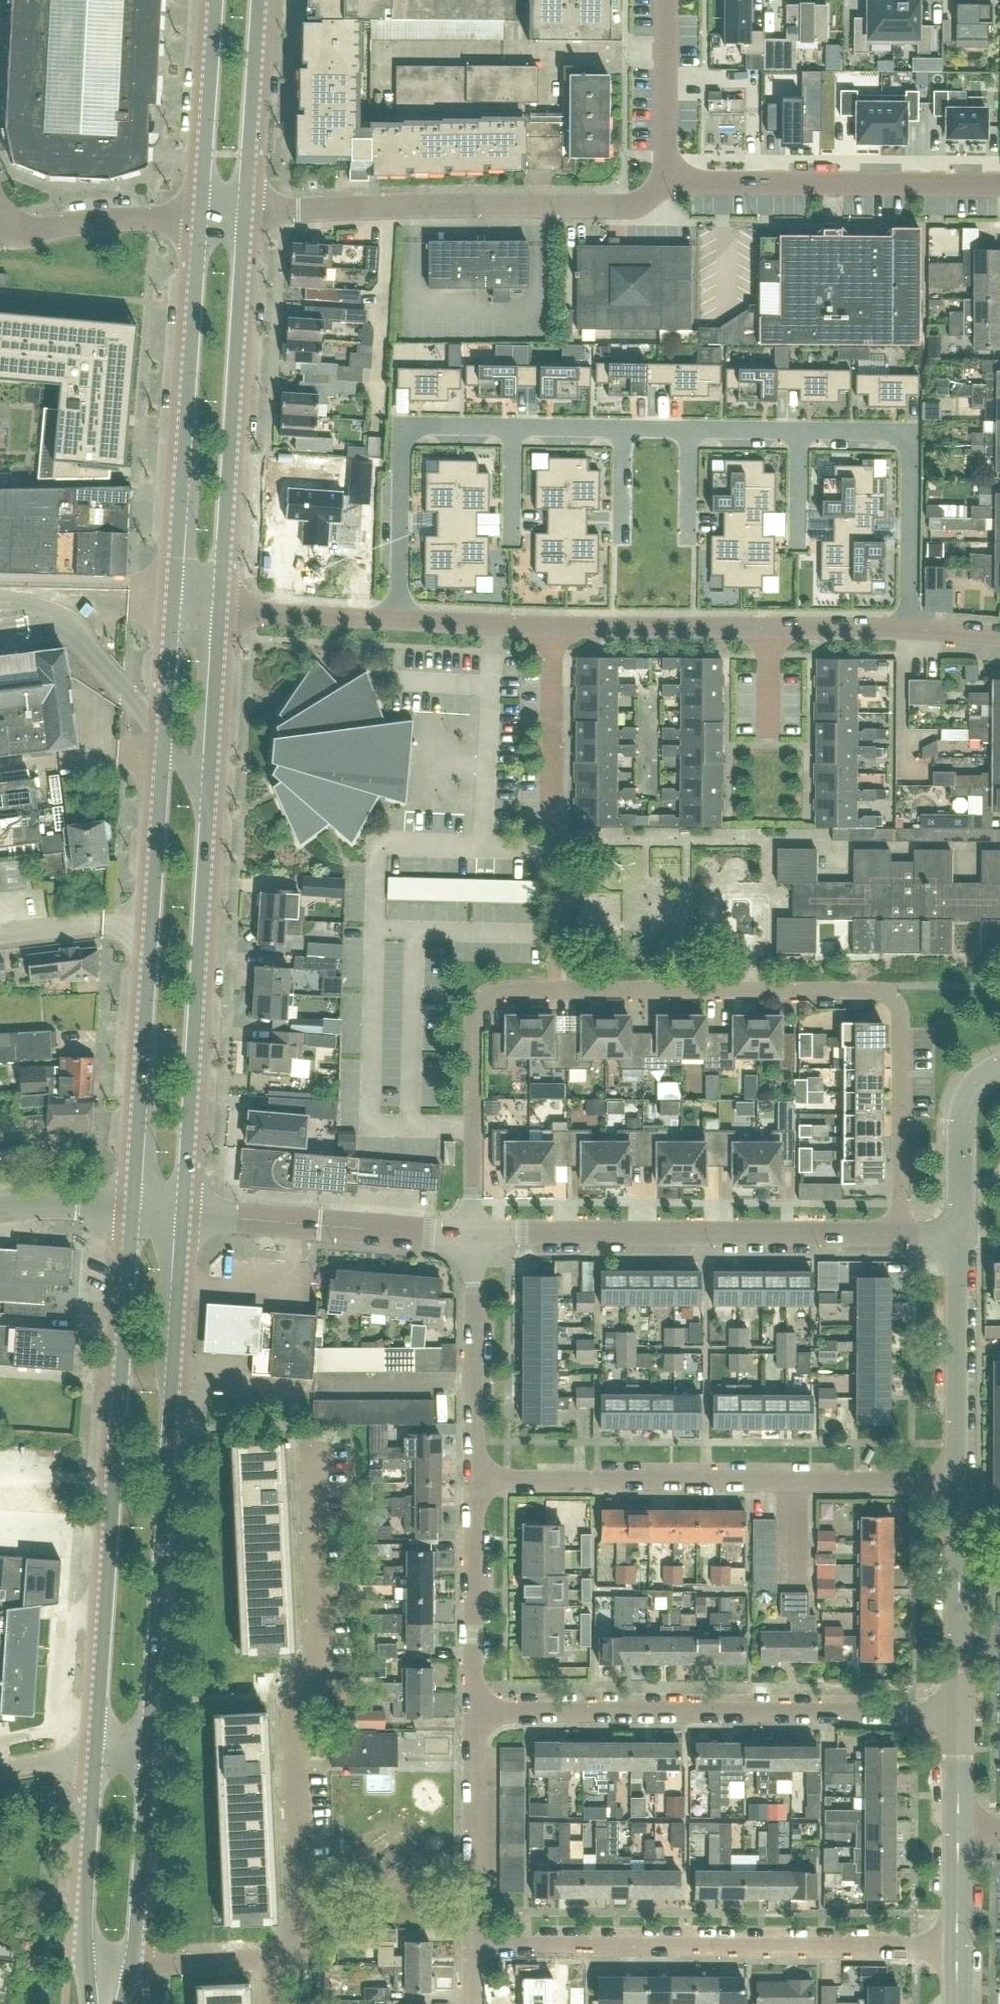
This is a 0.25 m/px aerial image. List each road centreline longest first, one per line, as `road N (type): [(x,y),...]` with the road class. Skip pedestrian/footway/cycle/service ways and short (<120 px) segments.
road 1 (residential): [(472,1240),(473,1017),(481,996),(503,986),(870,989),(890,998),(900,1017),(899,1238)]
road 2 (tertiary): [(172,604),(130,1211)]
road 3 (tertiary): [(181,1212),(219,609)]
road 4 (residential): [(273,1960),(293,1916),(292,1717),(320,1666),(305,1418)]
road 5 (tertiary): [(130,1211),(97,1745)]
road 6 (tertiary): [(148,1744),(181,1212)]
road 7 (residential): [(958,1946),(472,1949)]
road 8 (residential): [(958,1718),(475,1713)]
road 9 (residential): [(958,1483),(475,1481)]
road 10 (residential): [(666,181),(635,208),(247,210)]
road 11 (unclassified): [(899,1238),(472,1240)]
road 12 (tertiary): [(219,609),(247,210)]
road 13 (tertiary): [(196,216),(172,604)]
road 14 (residential): [(999,190),(666,181)]
road 15 (residential): [(393,617),(399,424),(511,428)]
road 16 (residential): [(798,437),(910,440),(903,628)]
road 17 (unclassified): [(472,1240),(181,1212)]
road 18 (unclassified): [(958,1483),(956,1238)]
road 19 (residential): [(475,1481),(472,1240)]
road 20 (residential): [(472,1949),(475,1713)]
road 21 (residential): [(475,1713),(475,1481)]
road 22 (tertiary): [(132,1963),(148,1744)]
road 23 (unclassified): [(552,626),(769,628)]
road 24 (tertiary): [(212,0),(196,216)]
road 25 (tertiary): [(247,210),(259,0)]
road 26 (residential): [(552,626),(551,825)]
road 27 (residential): [(0,238),(78,222),(196,216)]
road 28 (tertiary): [(97,1745),(85,1940)]
road 29 (unclassified): [(956,1238),(959,1109),(981,1077),(999,1069)]
road 30 (residential): [(666,181),(666,0)]
road 31 (unclassified): [(219,609),(393,617)]
road 32 (unclassified): [(393,617),(552,626)]
road 33 (unclassified): [(958,1718),(957,1569)]
road 34 (residential): [(132,1963),(273,1960)]
road 35 (unclassified): [(769,628),(903,628)]
road 36 (residential): [(0,1208),(130,1211)]

